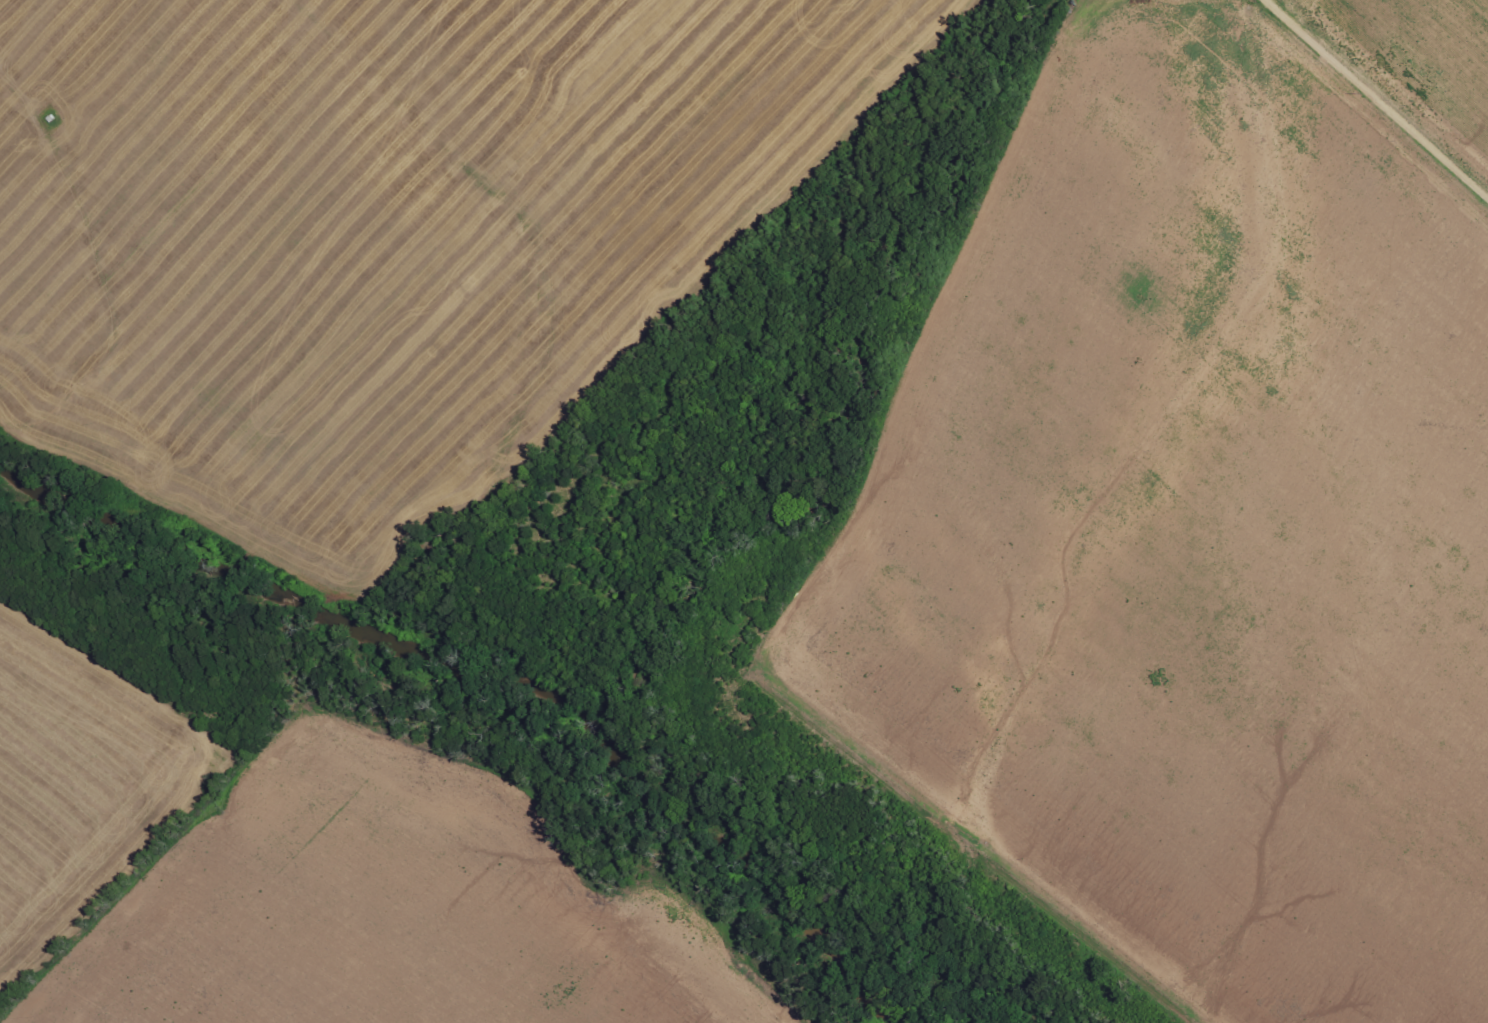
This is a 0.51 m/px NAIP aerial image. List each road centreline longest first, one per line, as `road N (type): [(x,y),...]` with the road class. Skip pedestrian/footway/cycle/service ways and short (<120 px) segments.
road 1 (residential): [(1487,219),(1241,0)]

